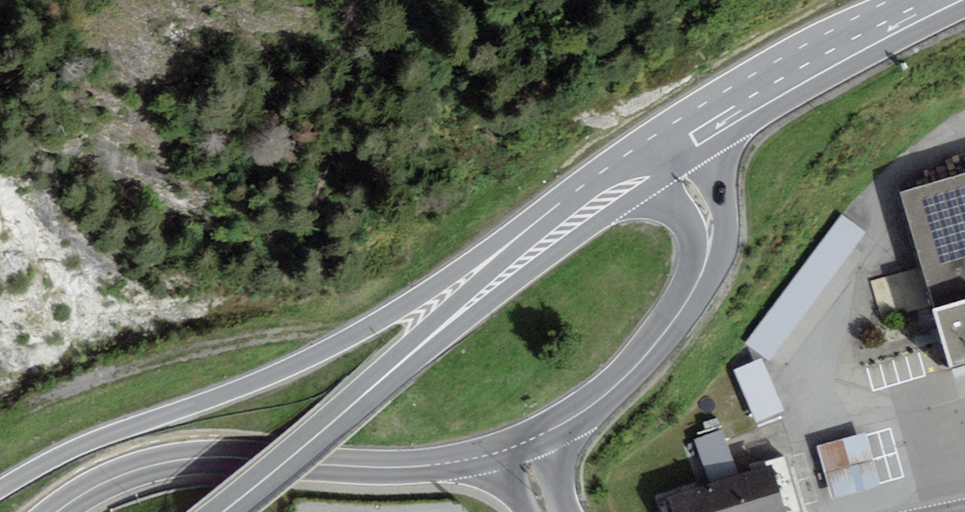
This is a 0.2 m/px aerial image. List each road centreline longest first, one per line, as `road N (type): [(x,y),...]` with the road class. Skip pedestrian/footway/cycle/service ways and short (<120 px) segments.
road 1 (secondary): [(634,174),(573,192),(412,301),(285,370),(82,443),(0,489)]
road 2 (primary): [(634,174),(226,511)]
road 3 (secondary): [(54,511),(162,463),(413,466),(524,444)]
road 4 (secondary): [(524,444),(619,384),(686,305),(708,250),(710,219),(669,149)]
road 5 (primary): [(937,0),(669,149)]

